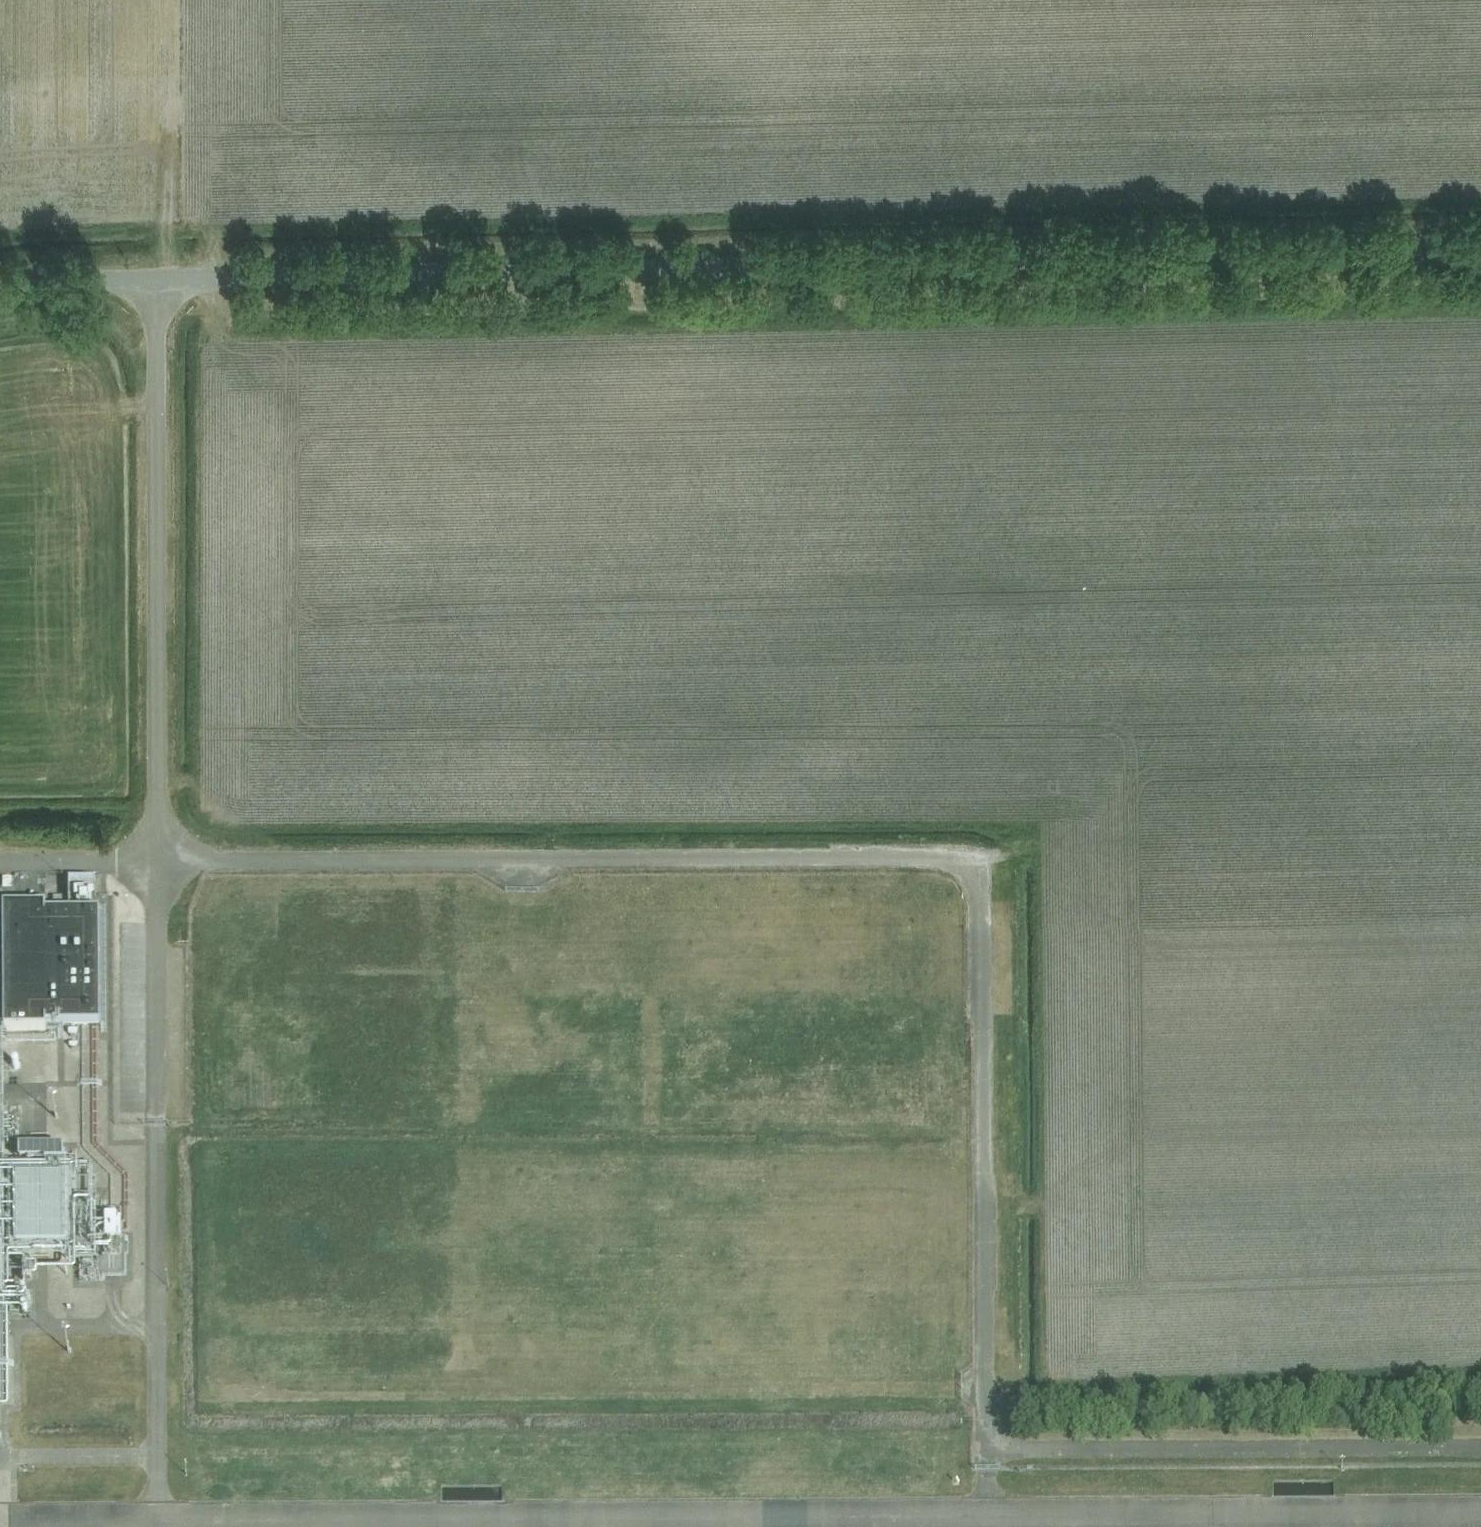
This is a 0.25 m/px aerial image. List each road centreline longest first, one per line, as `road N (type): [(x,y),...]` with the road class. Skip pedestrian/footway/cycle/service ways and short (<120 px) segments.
road 1 (unclassified): [(1480,251),(154,280)]
road 2 (unclassified): [(0,287),(154,280)]

